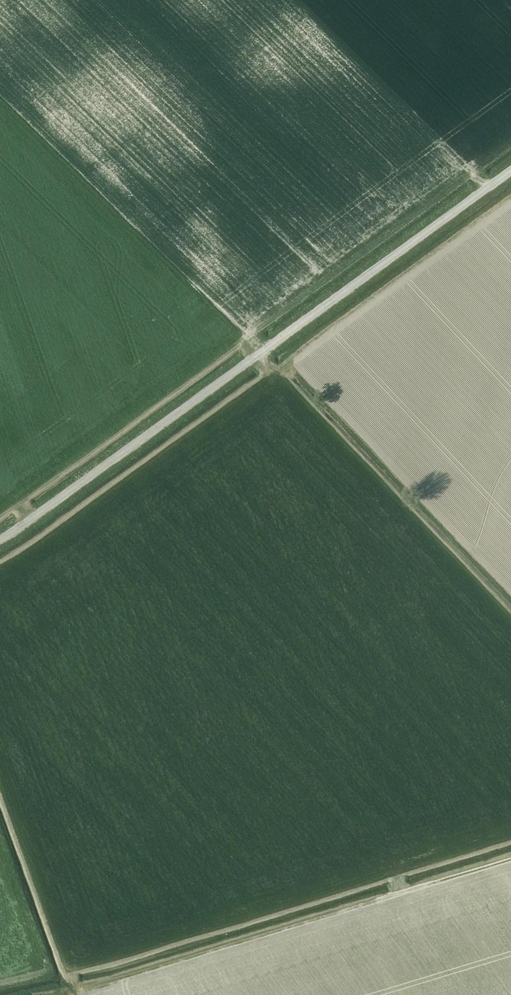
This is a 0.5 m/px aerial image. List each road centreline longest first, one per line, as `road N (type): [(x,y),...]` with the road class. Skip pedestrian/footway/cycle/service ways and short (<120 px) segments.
road 1 (unclassified): [(0,539),(510,169)]

